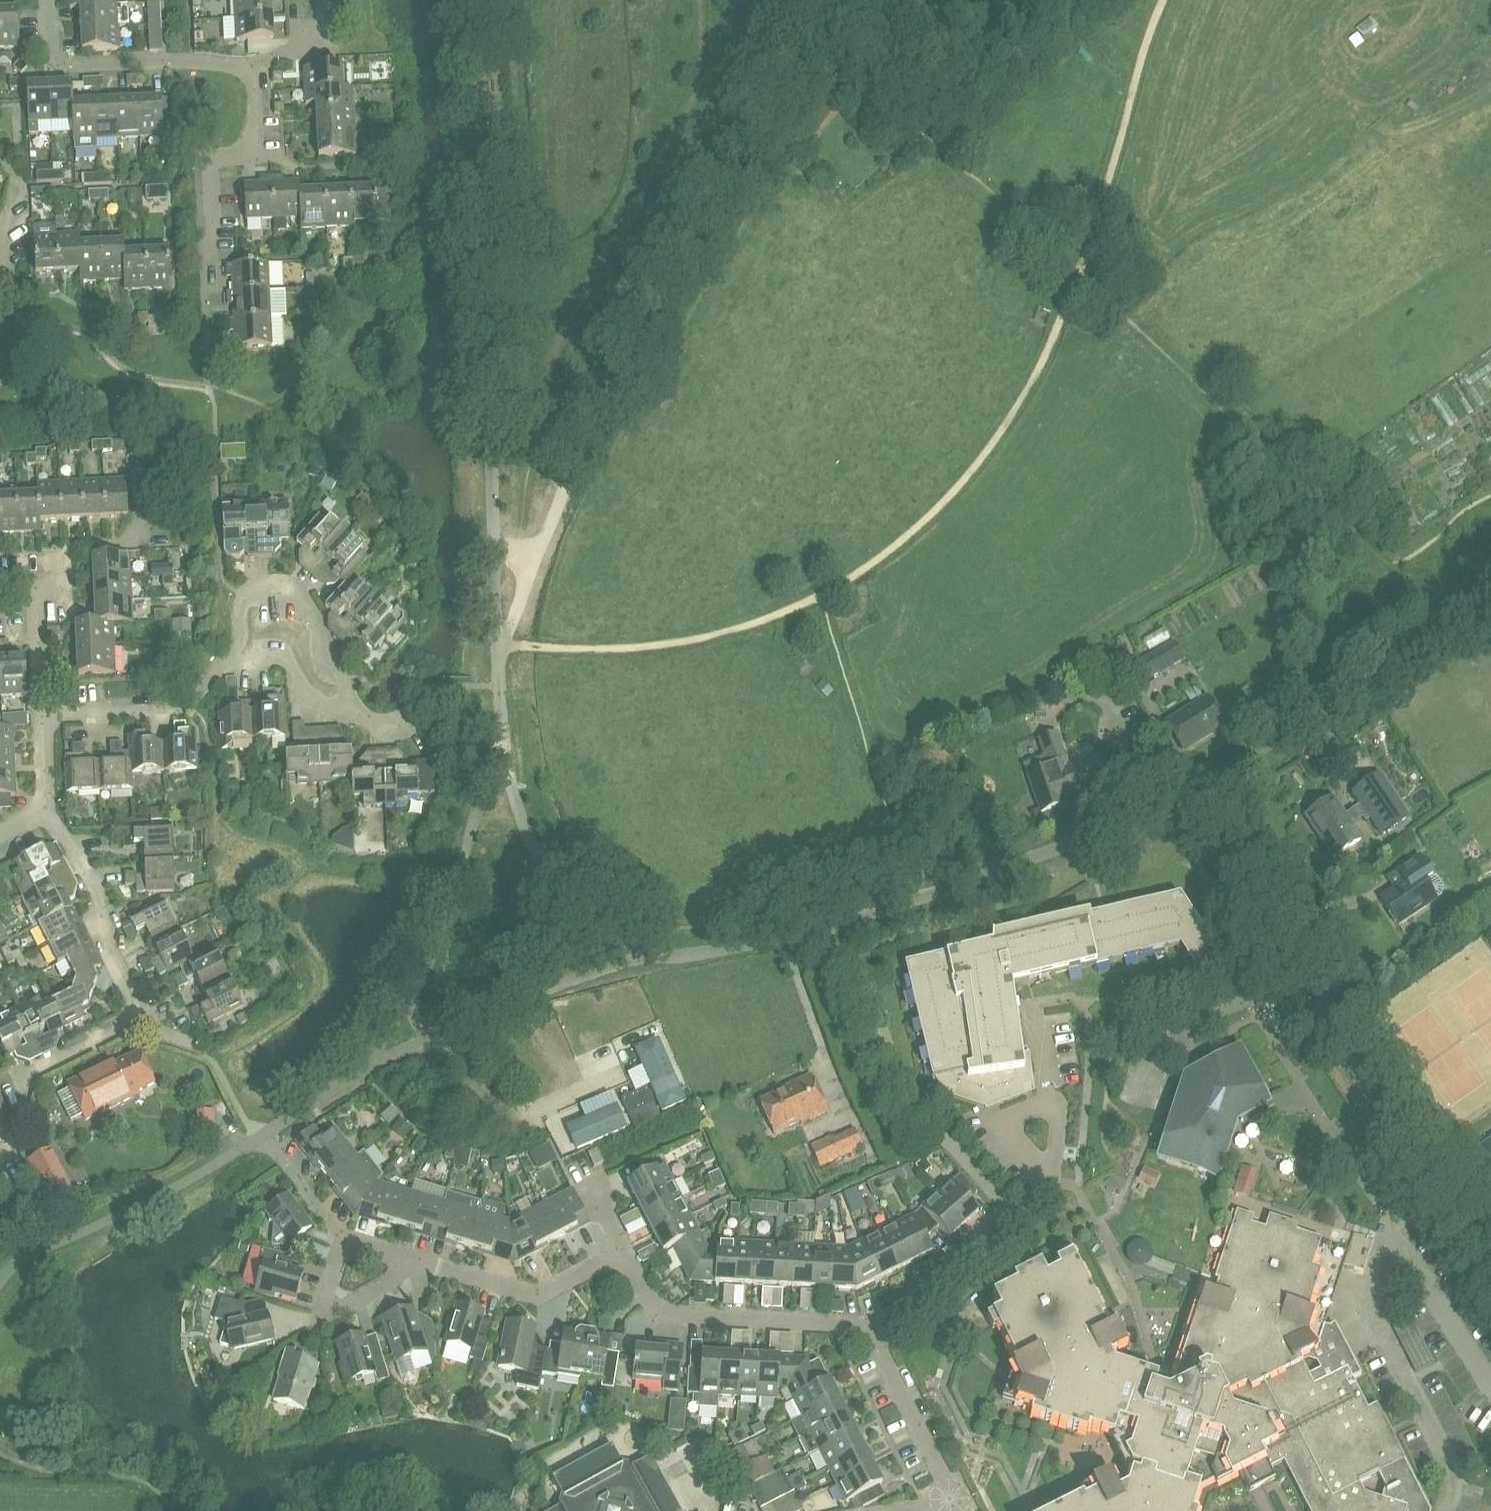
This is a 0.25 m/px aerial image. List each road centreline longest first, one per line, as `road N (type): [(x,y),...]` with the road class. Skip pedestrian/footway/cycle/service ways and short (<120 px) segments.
road 1 (residential): [(501,741),(476,0)]
road 2 (track): [(495,560),(535,556),(580,444),(841,0)]
road 3 (residential): [(1180,800),(849,922),(681,955),(639,954)]
road 4 (residential): [(1490,1273),(1180,800)]
road 5 (residential): [(870,1333),(1012,1212),(909,1097),(860,968),(842,961)]
road 6 (residential): [(1180,800),(1490,607)]
road 7 (residential): [(870,1333),(844,1324),(662,1313),(625,1250)]
road 8 (residential): [(501,741),(431,953),(406,1001)]
road 9 (residential): [(639,954),(590,924),(543,865),(501,741)]
road 10 (residential): [(46,0),(47,49),(67,64),(253,64)]
road 11 (residential): [(138,1023),(147,1018),(112,949),(86,869),(43,809)]
road 12 (residential): [(358,1070),(264,1135),(344,1239)]
road 13 (residential): [(231,657),(244,599),(290,593),(315,618),(323,660),(344,680),(342,710)]
road 14 (residential): [(211,259),(209,159),(258,156),(253,64)]
road 15 (residential): [(639,954),(426,1039)]
road 16 (residential): [(625,1250),(540,1292),(419,1261)]
road 17 (residential): [(42,717),(177,707),(231,657)]
road 18 (residential): [(0,1153),(13,1146),(27,1080),(138,1023)]
road 19 (residential): [(36,587),(63,585),(62,561),(77,545),(146,542),(145,481)]
road 20 (residential): [(957,1502),(870,1333)]
road 21 (residential): [(419,1261),(340,1310),(321,1304),(344,1239)]
road 22 (residential): [(231,657),(249,664),(282,657),(304,691),(342,710)]
road 23 (residential): [(42,717),(36,587)]

